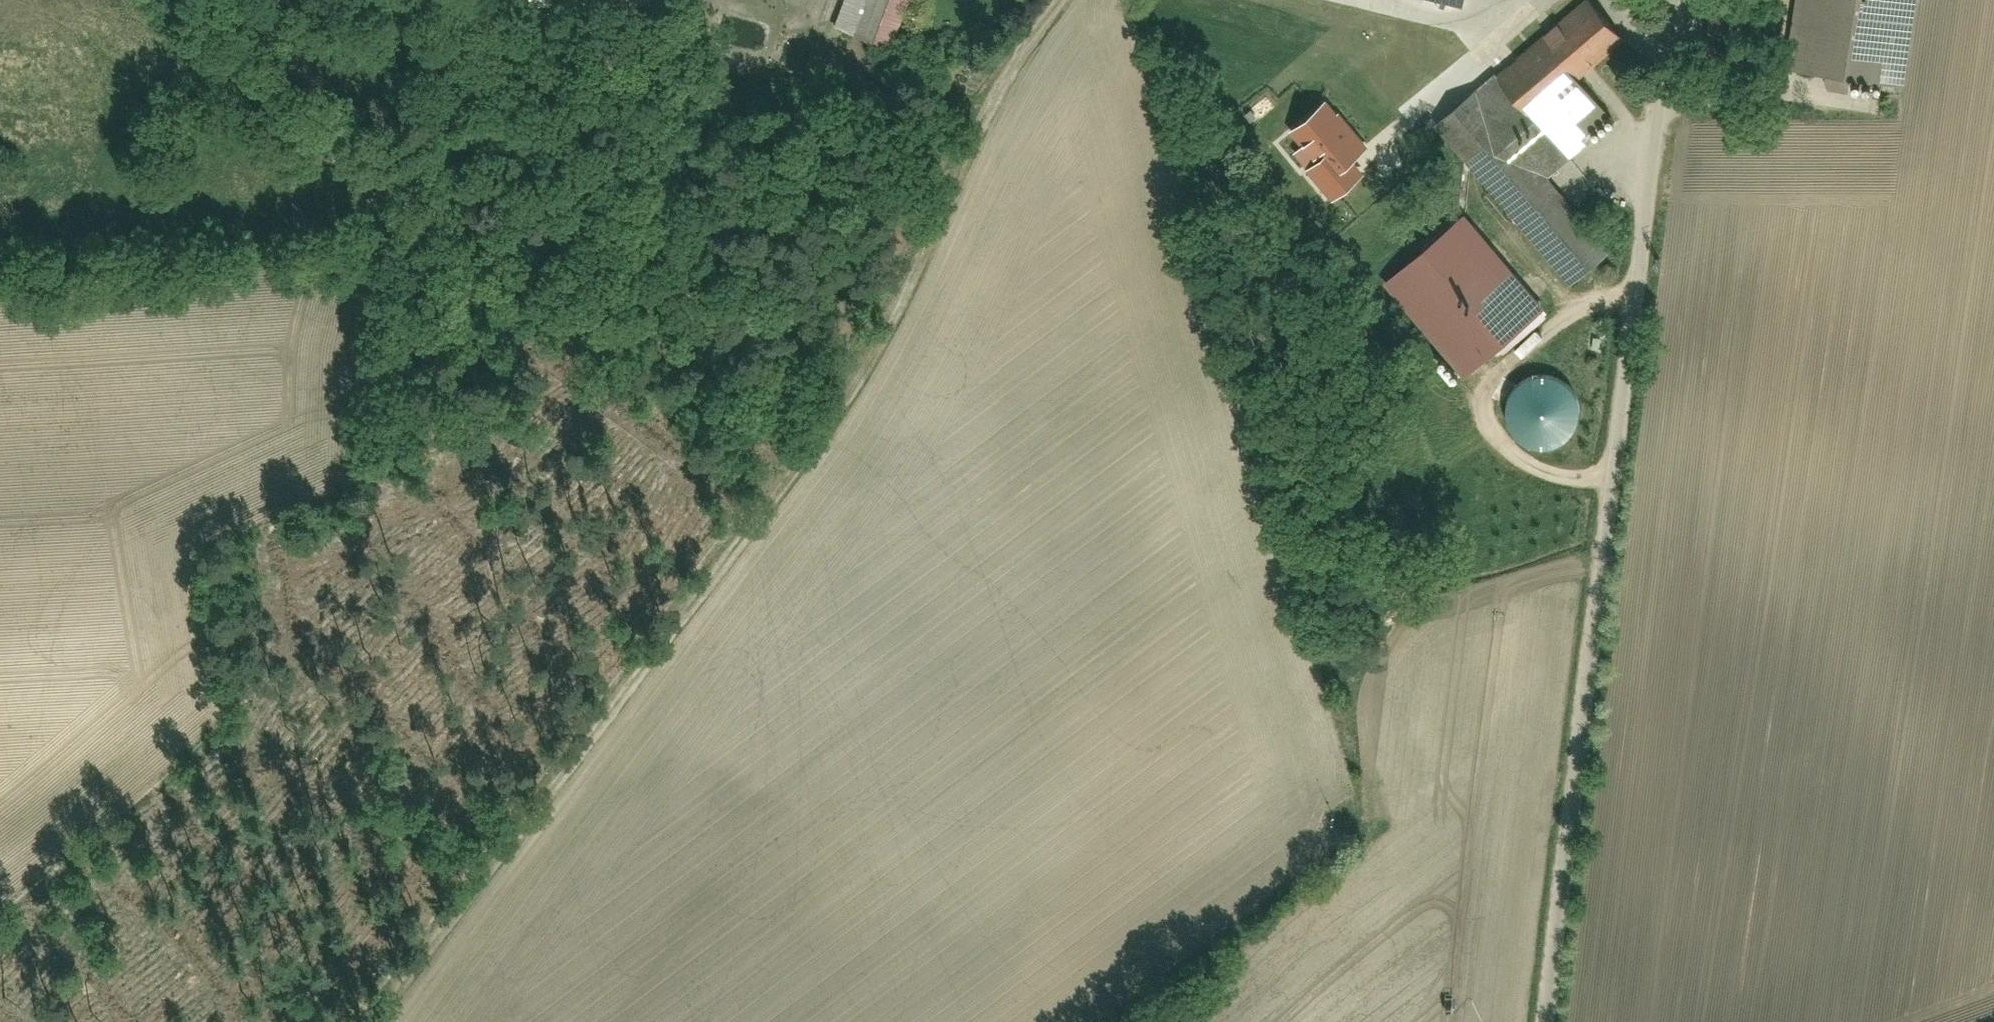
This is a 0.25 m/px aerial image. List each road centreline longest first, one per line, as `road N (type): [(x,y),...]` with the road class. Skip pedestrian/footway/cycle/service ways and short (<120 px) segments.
road 1 (track): [(1066,0),(1000,81),(871,357),(377,1021)]
road 2 (residential): [(1548,1021),(1676,0)]

